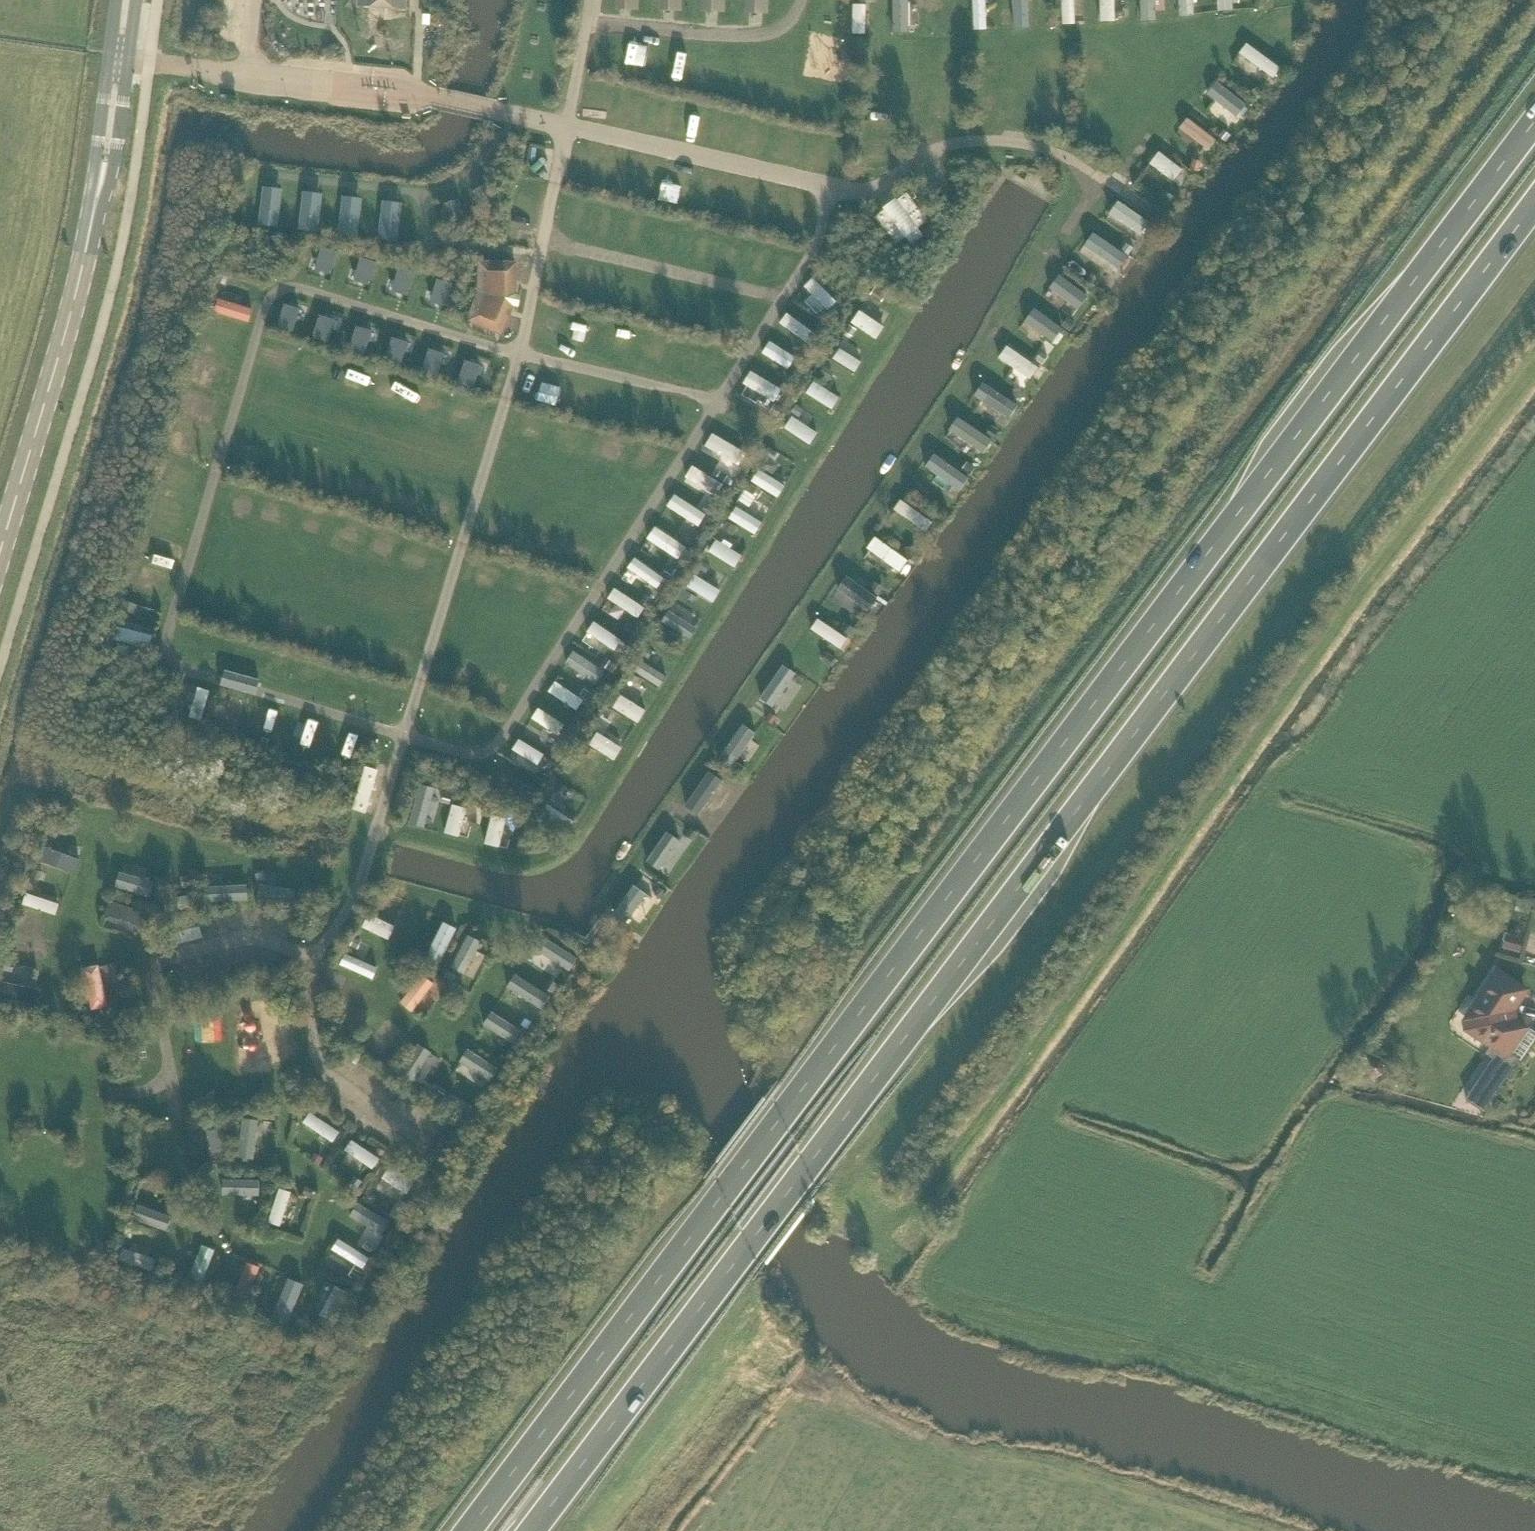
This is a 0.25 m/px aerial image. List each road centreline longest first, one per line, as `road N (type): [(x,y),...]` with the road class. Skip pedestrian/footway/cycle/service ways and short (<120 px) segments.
road 1 (trunk): [(1534,120),(468,1530)]
road 2 (trunk): [(532,1530),(1534,203)]
road 3 (track): [(1131,162),(1070,219),(609,895)]
road 4 (secondary): [(78,288),(115,166),(137,0)]
road 5 (secondary): [(117,0),(78,288)]
road 6 (secondary): [(0,555),(78,288)]

